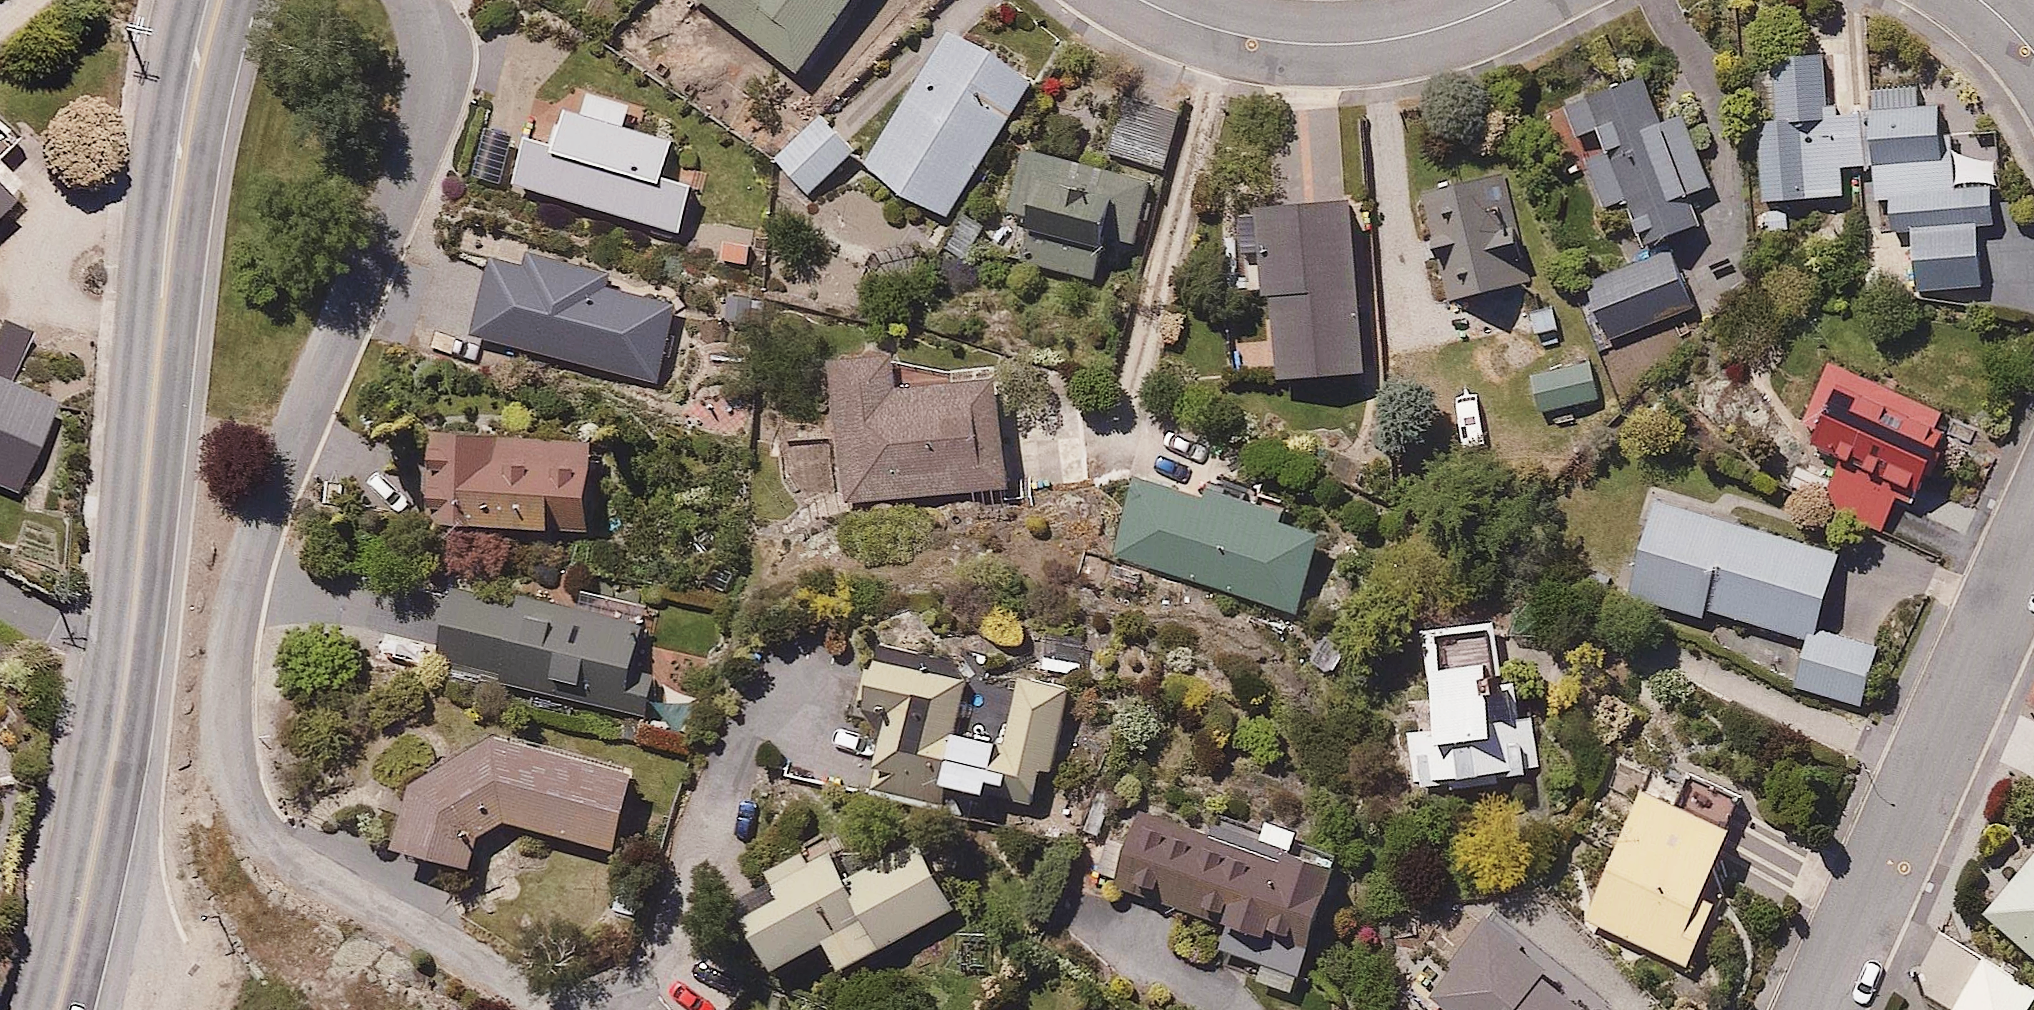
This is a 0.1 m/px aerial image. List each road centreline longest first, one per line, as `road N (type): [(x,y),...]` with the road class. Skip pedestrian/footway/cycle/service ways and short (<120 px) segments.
road 1 (residential): [(420,0),(437,47),(436,85),(257,540),(227,690),(232,753),(249,814),(300,863),(506,977)]
road 2 (primary): [(205,0),(142,549),(96,818),(52,1009)]
road 3 (residential): [(2033,530),(1820,1009)]
road 4 (residential): [(1143,0),(1201,25),(1317,45),(1383,41),(1506,0)]

